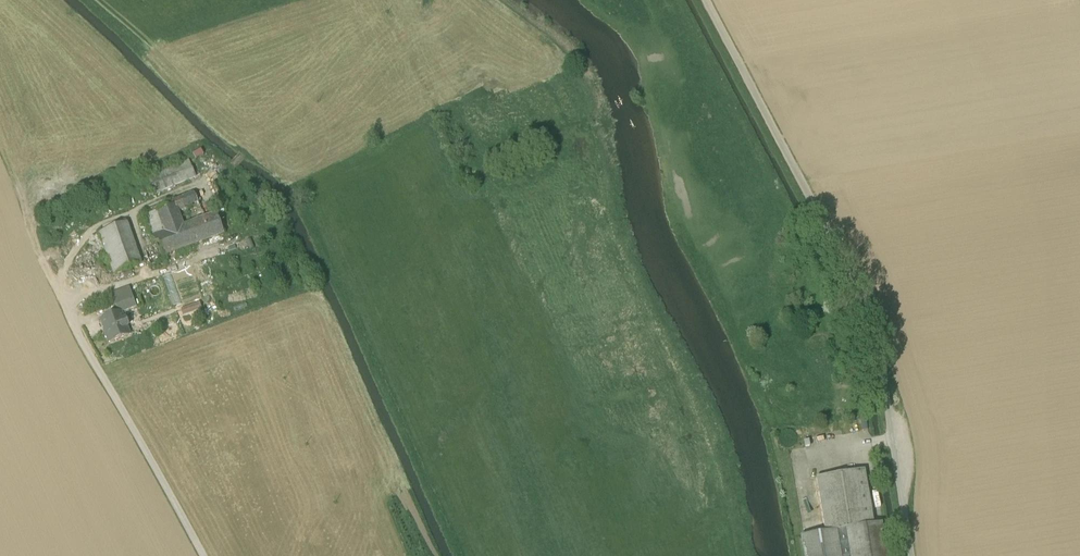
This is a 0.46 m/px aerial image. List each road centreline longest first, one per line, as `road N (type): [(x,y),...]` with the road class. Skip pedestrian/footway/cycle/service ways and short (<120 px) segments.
road 1 (unclassified): [(705,0),(863,296),(877,339),(909,555)]
road 2 (residential): [(204,555),(47,274)]

